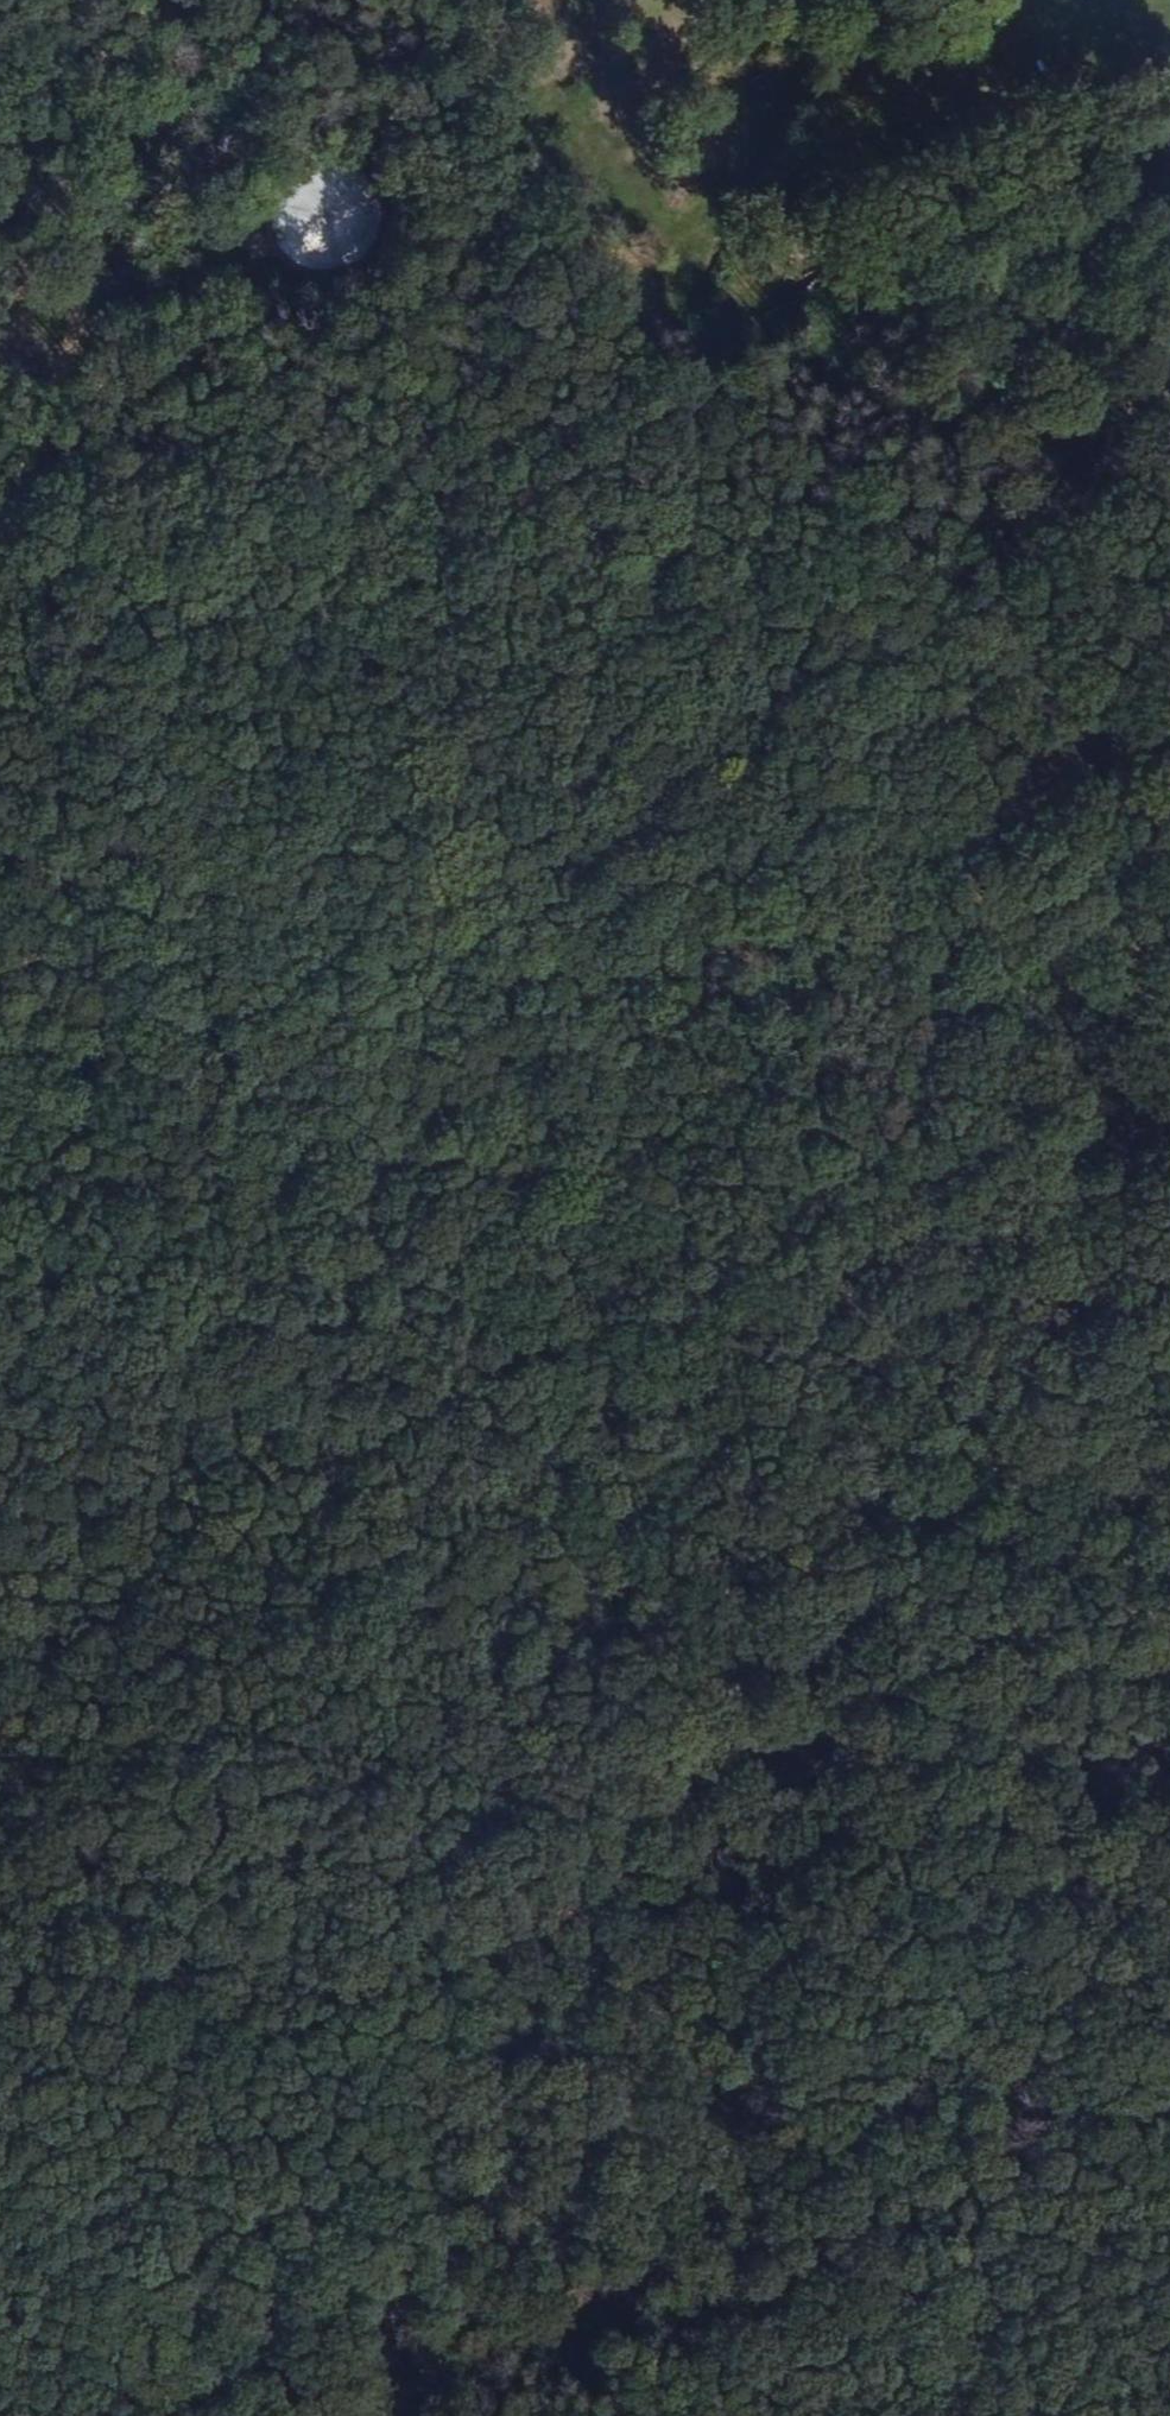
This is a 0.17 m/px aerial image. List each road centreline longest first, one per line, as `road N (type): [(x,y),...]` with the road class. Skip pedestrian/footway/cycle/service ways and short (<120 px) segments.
road 1 (track): [(0,1183),(1169,1556)]
road 2 (track): [(0,524),(76,364),(151,0)]

